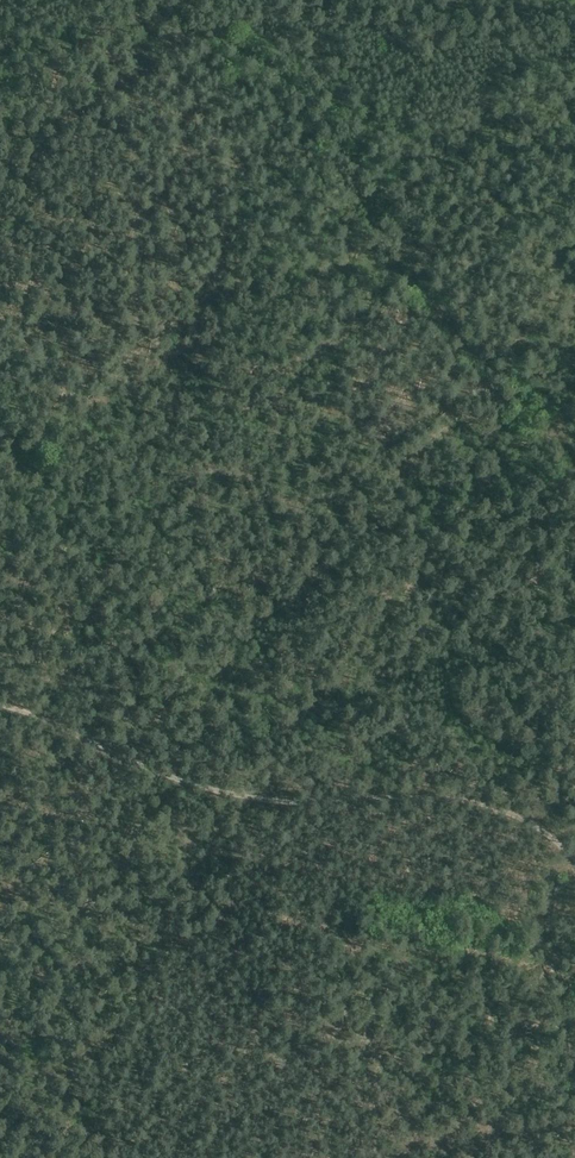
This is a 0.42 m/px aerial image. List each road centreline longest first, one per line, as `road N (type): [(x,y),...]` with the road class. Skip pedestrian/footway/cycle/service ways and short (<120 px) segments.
road 1 (track): [(574,861),(543,830),(483,803),(296,802),(223,791),(0,704)]

